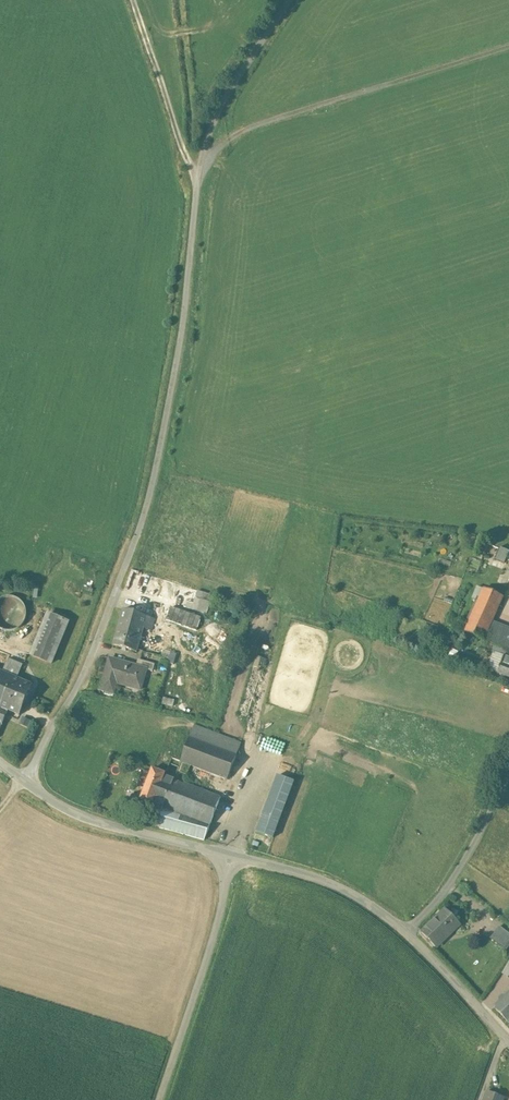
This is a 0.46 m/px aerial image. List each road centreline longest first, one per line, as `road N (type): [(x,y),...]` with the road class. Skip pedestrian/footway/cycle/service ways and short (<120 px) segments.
road 1 (unclassified): [(24,780),(76,689),(145,509),(214,126),(290,0)]
road 2 (track): [(203,164),(261,124),(508,48)]
road 3 (unclassified): [(160,1099),(233,856)]
road 4 (unclassified): [(233,856),(81,815),(24,780)]
road 5 (track): [(197,190),(130,0)]
road 6 (unclassified): [(408,934),(364,901),(233,856)]
road 7 (residential): [(408,934),(456,876),(508,771)]
road 8 (unclassified): [(508,1041),(408,934)]

